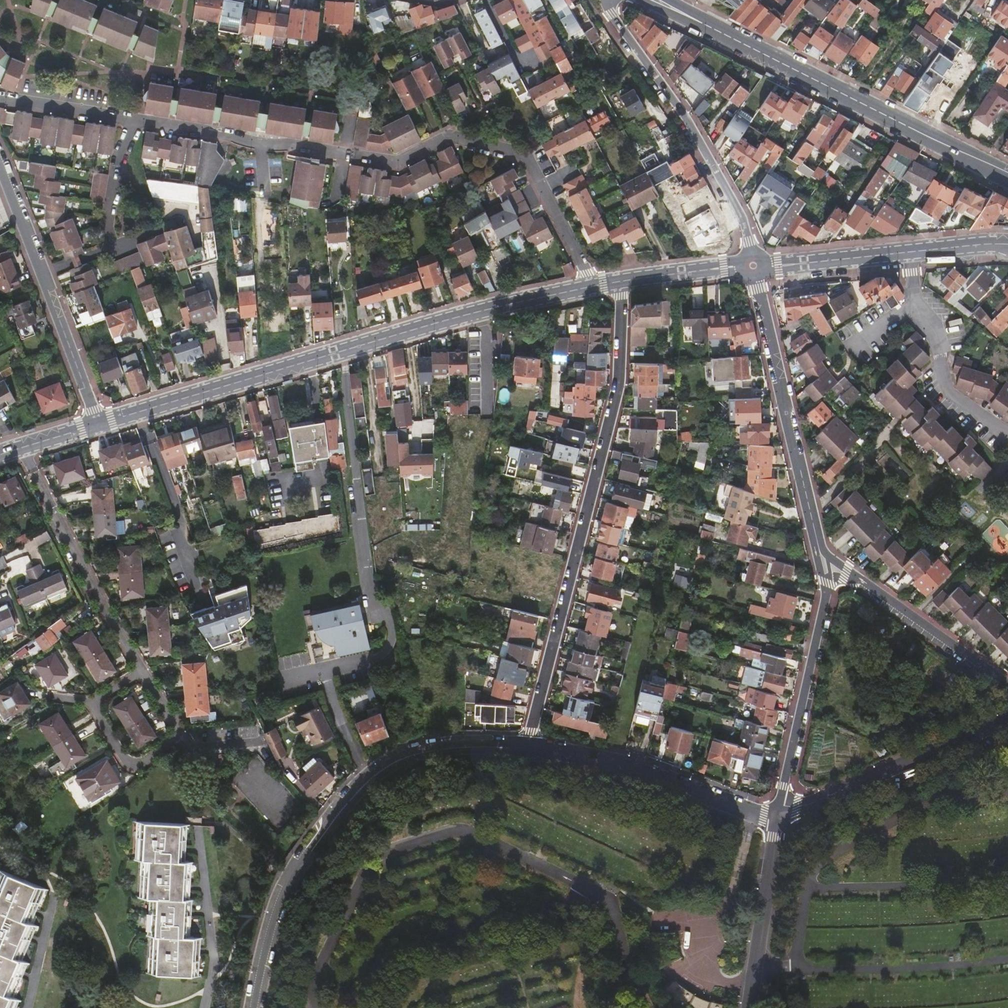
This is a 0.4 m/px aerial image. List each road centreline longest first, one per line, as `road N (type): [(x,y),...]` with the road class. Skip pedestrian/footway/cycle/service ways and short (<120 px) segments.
road 1 (residential): [(97,424),(458,317),(590,287)]
road 2 (residential): [(623,280),(620,384),(529,745)]
road 3 (residential): [(529,745),(449,744),(399,755),(366,777),(288,883),(252,1007)]
road 4 (residential): [(590,287),(528,156),(451,136),(399,163),(261,144)]
road 5 (primary): [(704,26),(1007,174)]
road 6 (residential): [(753,266),(708,160),(611,18),(607,0)]
road 7 (residential): [(753,266),(819,547)]
road 8 (residential): [(0,164),(97,424)]
road 9 (residential): [(779,814),(750,813),(662,778),(529,745)]
road 10 (residential): [(1007,720),(779,814)]
road 11 (residential): [(830,588),(779,814)]
road 12 (residential): [(1007,689),(847,574)]
road 13 (residential): [(779,814),(743,1007)]
road 14 (residential): [(919,298),(917,312),(940,349),(946,395),(985,426),(1007,433)]
road 15 (residential): [(753,266),(909,251)]
road 16 (residential): [(136,121),(0,101)]
road 17 (residential): [(623,280),(753,266)]
road 18 (residential): [(261,144),(136,121)]

